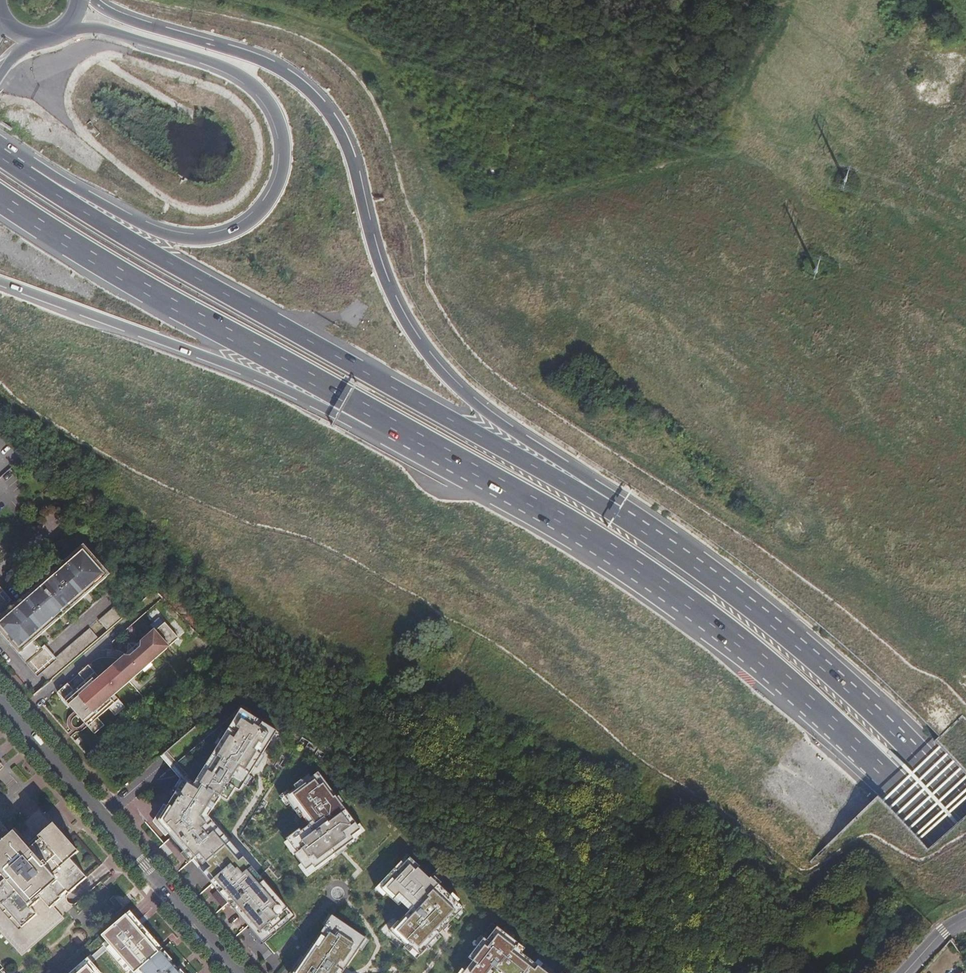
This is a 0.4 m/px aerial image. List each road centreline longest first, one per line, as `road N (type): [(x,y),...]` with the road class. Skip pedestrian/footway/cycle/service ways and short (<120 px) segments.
road 1 (trunk): [(621,510),(598,485),(468,398),(425,354),(391,296),(354,166),(316,97),(284,72),(117,15),(99,0)]
road 2 (trunk): [(379,421),(525,497),(684,602),(793,695),(965,866)]
road 3 (trunk): [(621,510),(34,179)]
road 4 (trunk): [(70,26),(113,31),(235,70),(280,122),(284,165),(263,210),(240,227),(191,239),(34,179)]
road 5 (trunk): [(965,806),(810,656),(621,510)]
road 6 (trunk): [(0,192),(133,283),(379,421)]
road 7 (trunk): [(0,268),(150,325),(356,423),(379,421)]
road 8 (residential): [(0,699),(238,972)]

